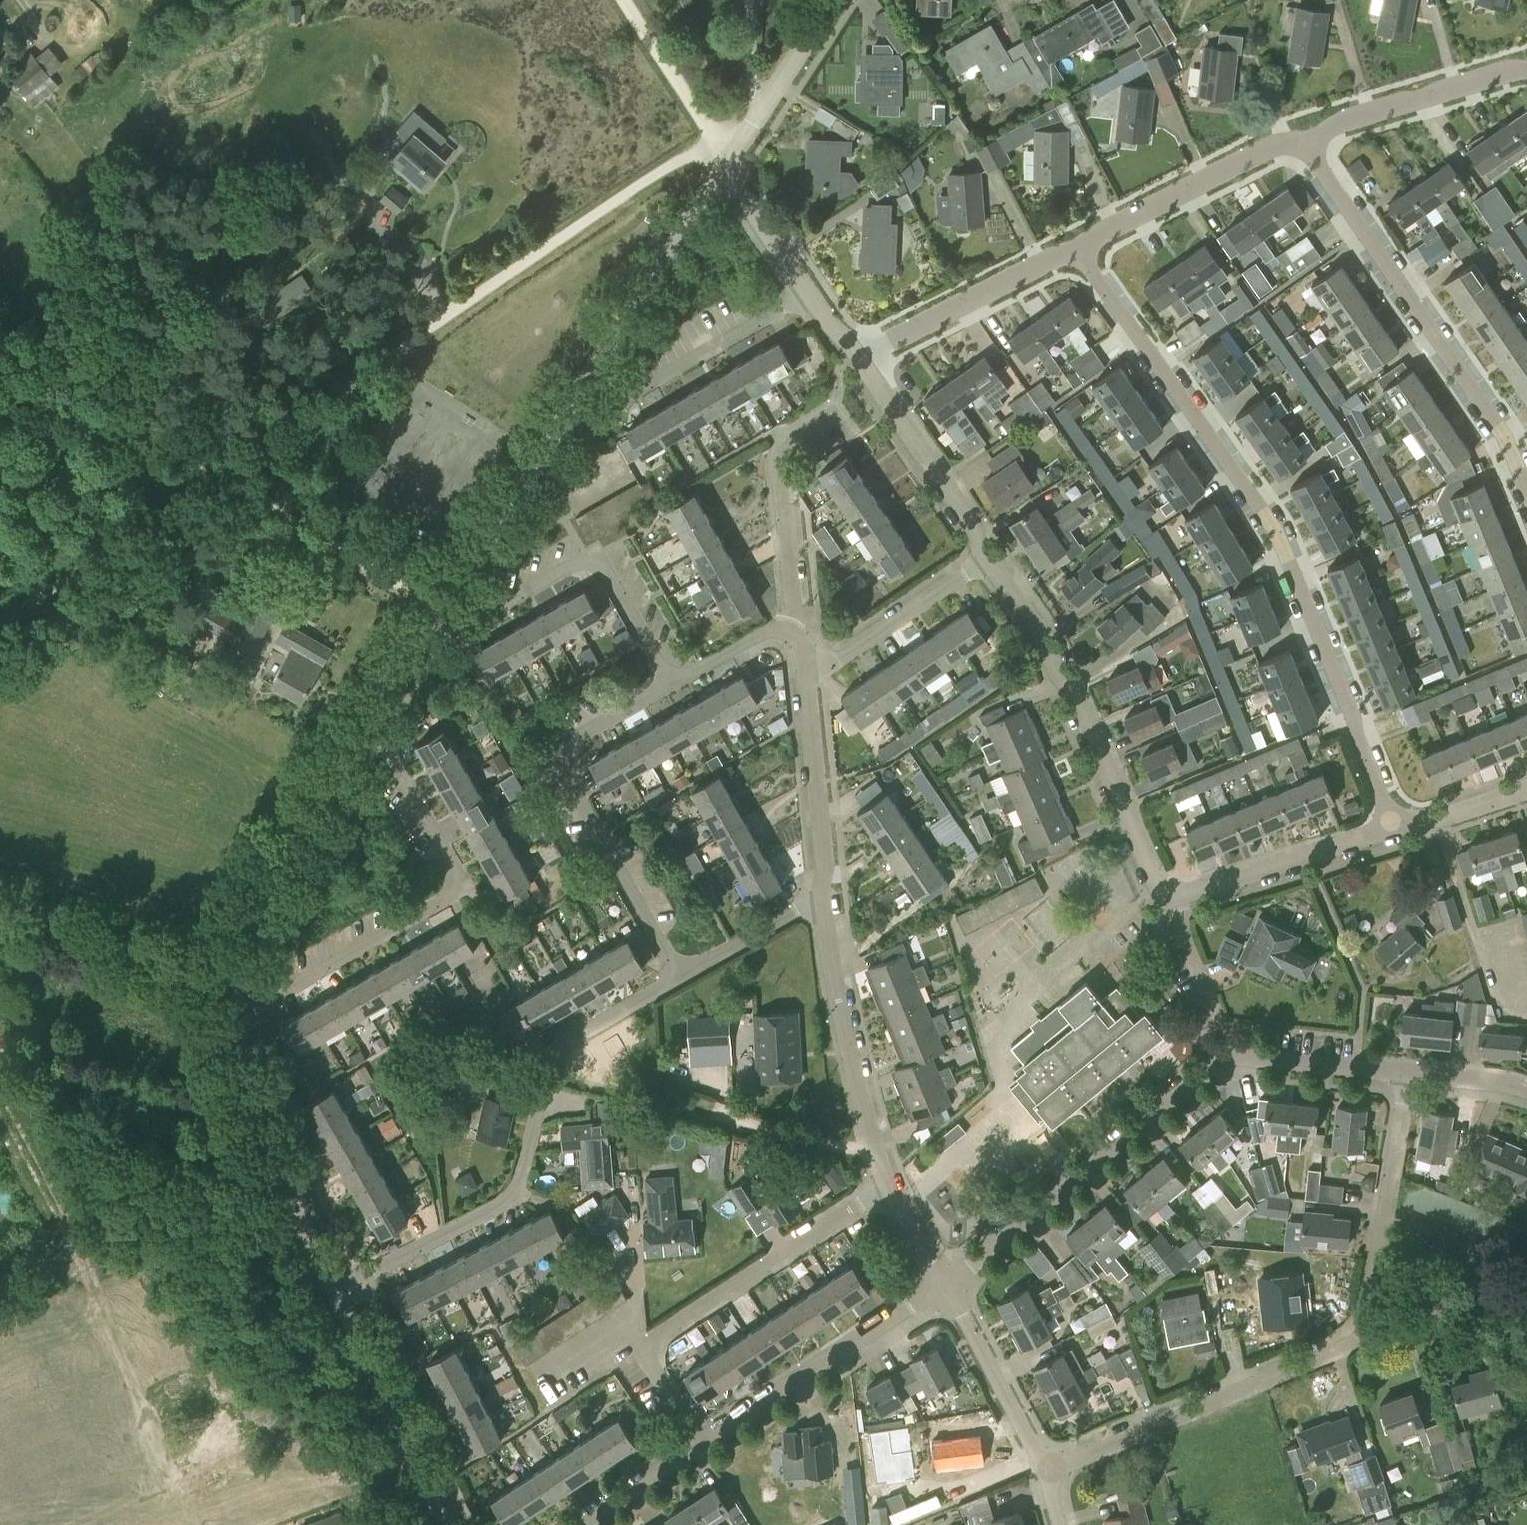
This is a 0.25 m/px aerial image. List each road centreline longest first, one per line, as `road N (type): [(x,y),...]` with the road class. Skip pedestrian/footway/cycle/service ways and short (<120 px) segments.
road 1 (track): [(0,630),(229,479),(715,136)]
road 2 (residential): [(1088,255),(1275,525),(1402,830)]
road 3 (residential): [(942,1283),(1226,1063),(1412,1075)]
road 4 (residential): [(444,613),(728,171)]
road 5 (track): [(444,613),(0,350)]
road 6 (residential): [(337,1290),(495,1215),(525,1173),(557,1051),(684,975)]
road 7 (residential): [(244,1023),(469,891),(370,721)]
road 8 (residential): [(1526,497),(1490,415),(1305,136)]
road 9 (residential): [(1165,907),(1044,641),(986,556)]
road 10 (residential): [(684,975),(558,757),(672,692)]
road 11 (residential): [(1046,1472),(1353,1342),(1367,1326)]
road 12 (residential): [(672,692),(601,561),(473,630),(444,613)]
road 13 (residential): [(888,1186),(827,893)]
road 14 (residential): [(645,1347),(888,1186)]
road 15 (residential): [(702,1438),(942,1283)]
road 16 (residential): [(239,972),(261,904),(370,721)]
road 17 (residential): [(337,1290),(272,1143),(244,1023)]
road 18 (residential): [(458,1524),(429,1489),(337,1290)]
road 19 (residential): [(1367,1326),(1412,1075)]
road 20 (residential): [(864,366),(1061,260),(1088,255)]
road 21 (residential): [(239,972),(0,901)]
road 22 (residential): [(1165,907),(1402,830)]
road 23 (residential): [(1088,255),(1101,239),(1305,136)]
road 24 (residential): [(787,631),(794,602),(783,455),(836,413)]
road 25 (residential): [(1305,136),(1526,75)]
road 26 (residential): [(827,893),(805,666)]
road 27 (residential): [(986,556),(971,520),(864,366)]
road 28 (residential): [(622,400),(811,292)]
road 29 (residential): [(1046,1472),(942,1283)]
road 30 (residential): [(805,666),(837,661),(986,556)]
road 31 (residential): [(728,171),(842,0)]
road 32 (residential): [(684,975),(827,893)]
road 33 (track): [(713,128),(624,0)]
road 34 (residential): [(101,1319),(152,1462)]
road 35 (residential): [(579,1524),(702,1438)]
road 36 (residential): [(811,292),(728,171)]
road 37 (residential): [(532,1400),(635,1332),(645,1347)]
road 38 (residential): [(672,692),(766,628),(787,631)]
road 39 (residential): [(1367,1326),(1497,1295)]
road 40 (residential): [(1210,1031),(1165,907)]
road 41 (residential): [(370,721),(444,613)]
road 42 (residential): [(1402,830),(1526,796)]
road 43 (residential): [(1497,1295),(1461,1245),(1406,1216)]

